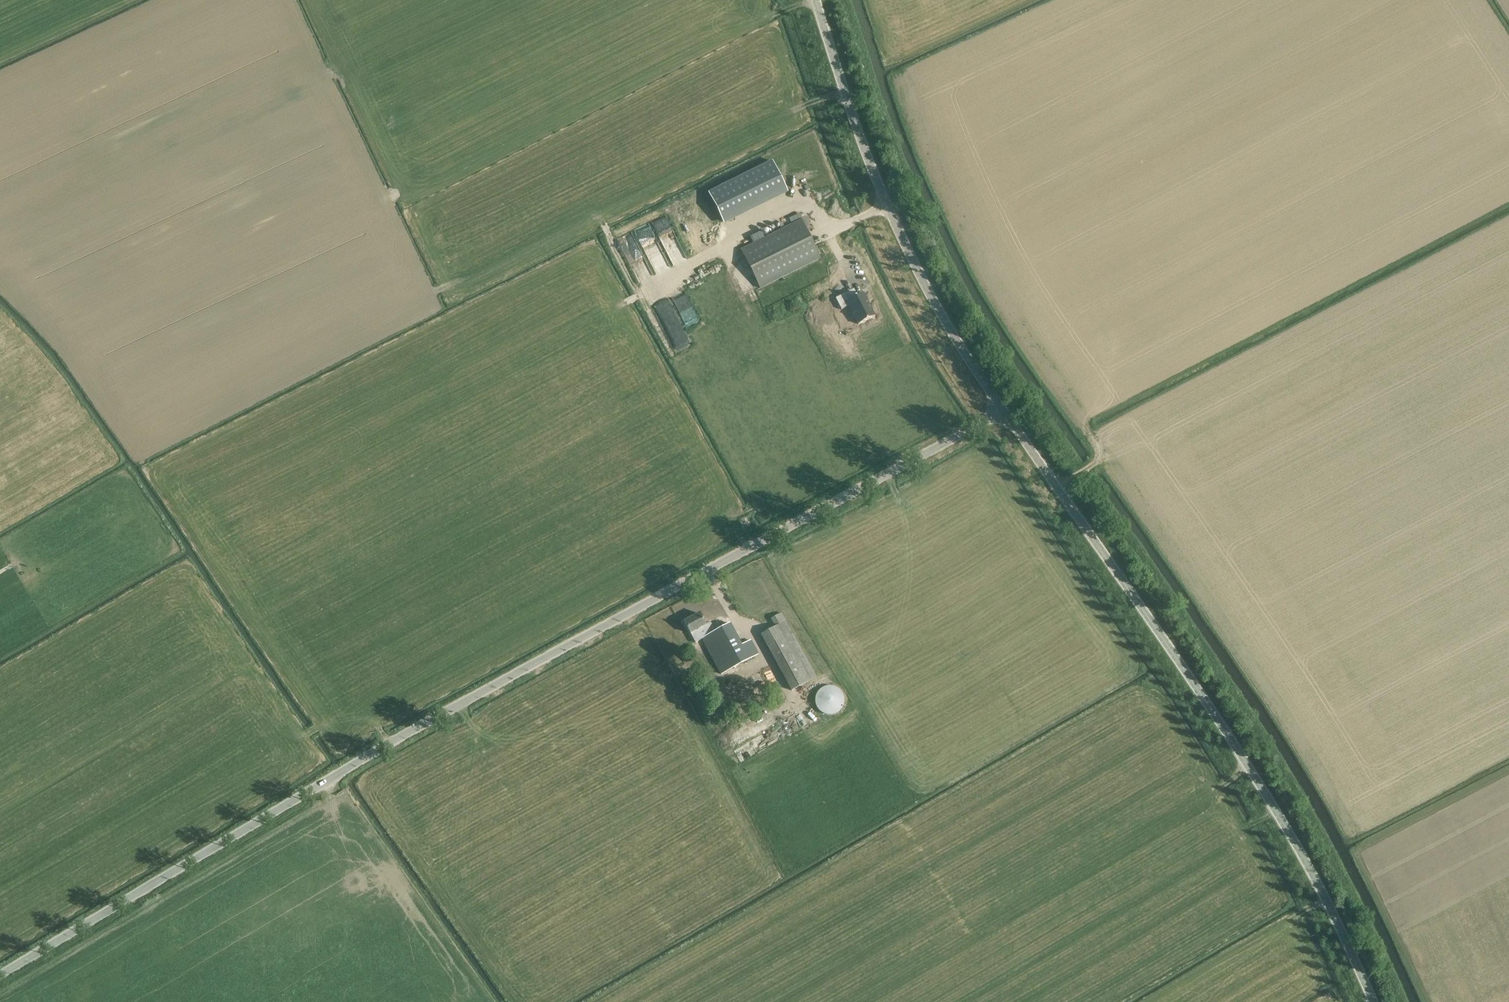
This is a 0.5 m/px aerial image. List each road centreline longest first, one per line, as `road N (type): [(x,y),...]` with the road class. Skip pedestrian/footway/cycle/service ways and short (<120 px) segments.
road 1 (unclassified): [(0,976),(525,671),(1004,410)]
road 2 (unclassified): [(1375,1001),(1306,861),(1247,764),(1004,410)]
road 3 (unclassified): [(1004,410),(945,320),(887,205),(816,0)]

